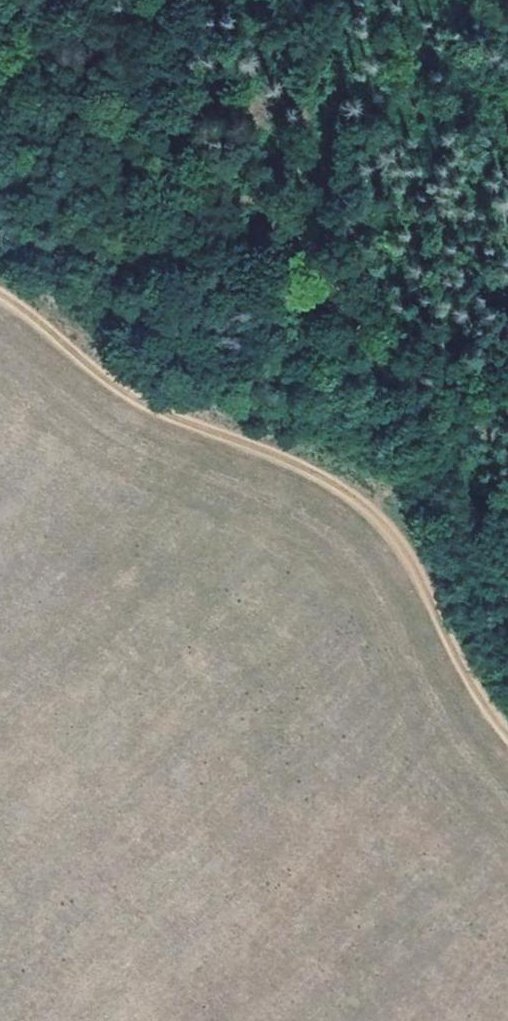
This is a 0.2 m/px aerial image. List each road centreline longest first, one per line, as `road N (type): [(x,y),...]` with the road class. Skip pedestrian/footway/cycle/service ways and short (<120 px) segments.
road 1 (track): [(507,738),(369,503),(161,413),(0,296)]

